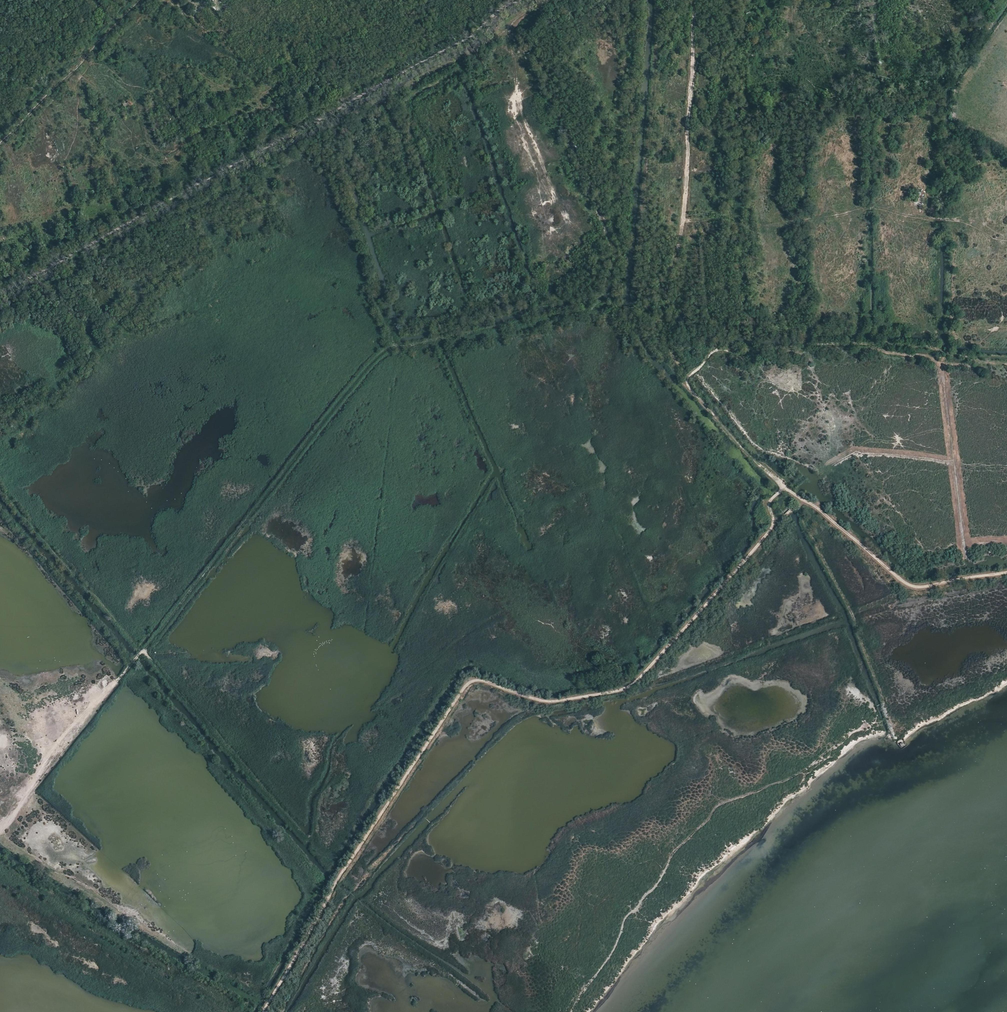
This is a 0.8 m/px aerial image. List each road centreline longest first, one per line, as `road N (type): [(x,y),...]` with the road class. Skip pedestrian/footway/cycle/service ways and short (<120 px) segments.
road 1 (track): [(262,1011),(466,685),(548,703),(625,689),(775,523),(768,507),(783,490),(912,587),(1006,573)]
road 2 (track): [(0,832),(364,372),(395,344),(417,347)]
road 3 (track): [(695,0),(680,241)]
road 4 (track): [(555,0),(363,113)]
road 5 (track): [(0,144),(140,0)]
road 6 (track): [(701,366),(686,384),(783,490)]

